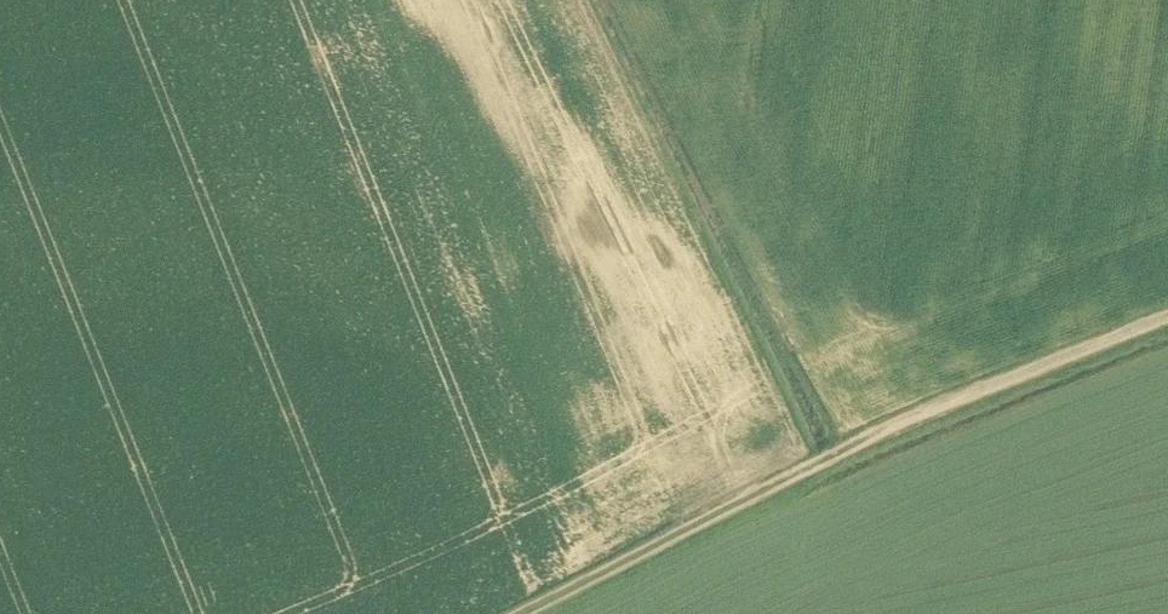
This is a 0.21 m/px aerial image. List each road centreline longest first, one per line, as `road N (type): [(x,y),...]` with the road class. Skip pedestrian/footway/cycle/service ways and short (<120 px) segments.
road 1 (track): [(518,613),(950,402),(1167,310)]

